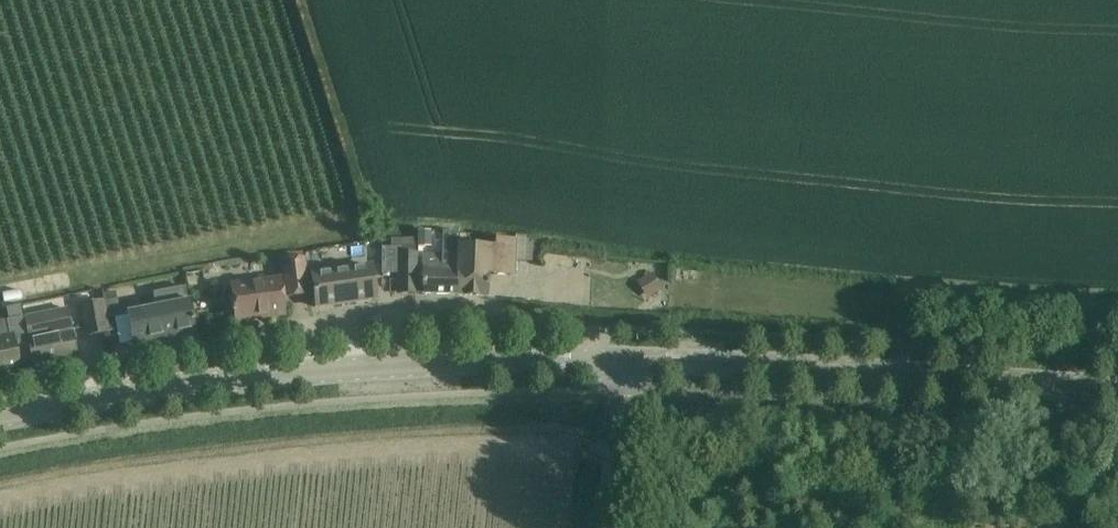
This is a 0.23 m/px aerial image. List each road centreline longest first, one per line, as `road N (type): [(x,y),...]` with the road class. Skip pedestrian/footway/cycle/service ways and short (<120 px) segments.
road 1 (secondary): [(0,417),(110,392),(396,365),(616,365)]
road 2 (secondary): [(1117,389),(784,366),(616,365)]
road 3 (residential): [(610,527),(624,391)]

